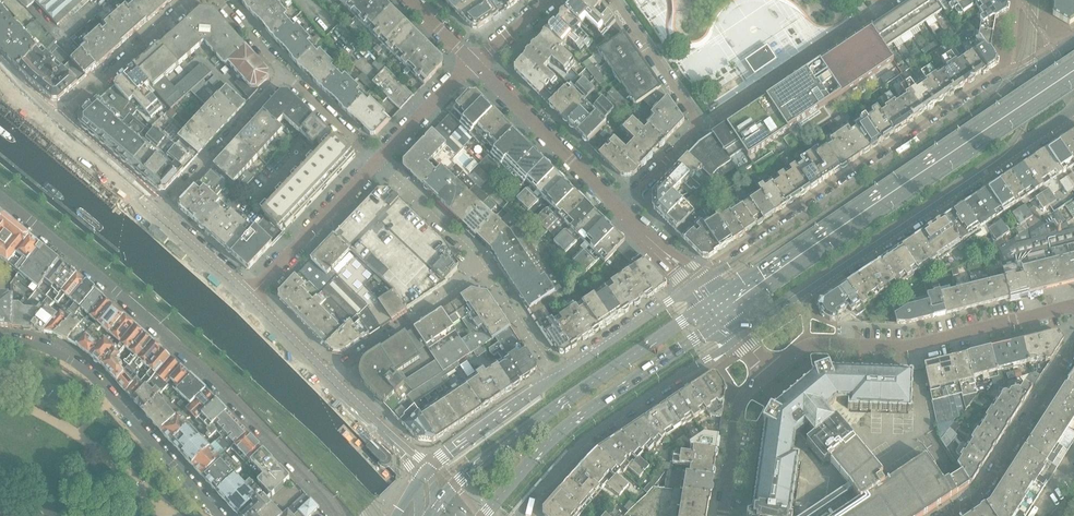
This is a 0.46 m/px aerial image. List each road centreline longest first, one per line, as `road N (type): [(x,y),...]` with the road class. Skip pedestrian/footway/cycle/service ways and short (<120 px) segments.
road 1 (residential): [(0,196),(181,351),(344,515)]
road 2 (tertiary): [(1073,43),(697,285)]
road 3 (secondary): [(714,312),(1073,73)]
road 4 (tertiary): [(740,338),(1073,108)]
road 5 (secondary): [(714,312),(690,316),(565,401),(478,463),(430,515)]
road 6 (residential): [(697,285),(427,468)]
road 7 (residential): [(247,298),(474,64)]
road 8 (residential): [(770,373),(810,344),(915,345),(1073,305)]
road 9 (secondary): [(482,515),(554,438),(696,337),(714,312)]
road 10 (residential): [(0,343),(54,351),(88,371),(219,515)]
road 11 (residential): [(522,515),(584,440),(740,338)]
road 12 (residential): [(621,209),(699,126),(614,0)]
road 13 (residential): [(1073,348),(981,494),(949,515)]
road 14 (residential): [(621,209),(474,64)]
road 15 (residential): [(155,218),(286,75)]
road 16 (residential): [(723,515),(739,396),(770,373)]
road 17 (residential): [(155,218),(45,125)]
road 18 (residential): [(194,0),(94,85)]
road 19 (residential): [(247,298),(155,218)]

